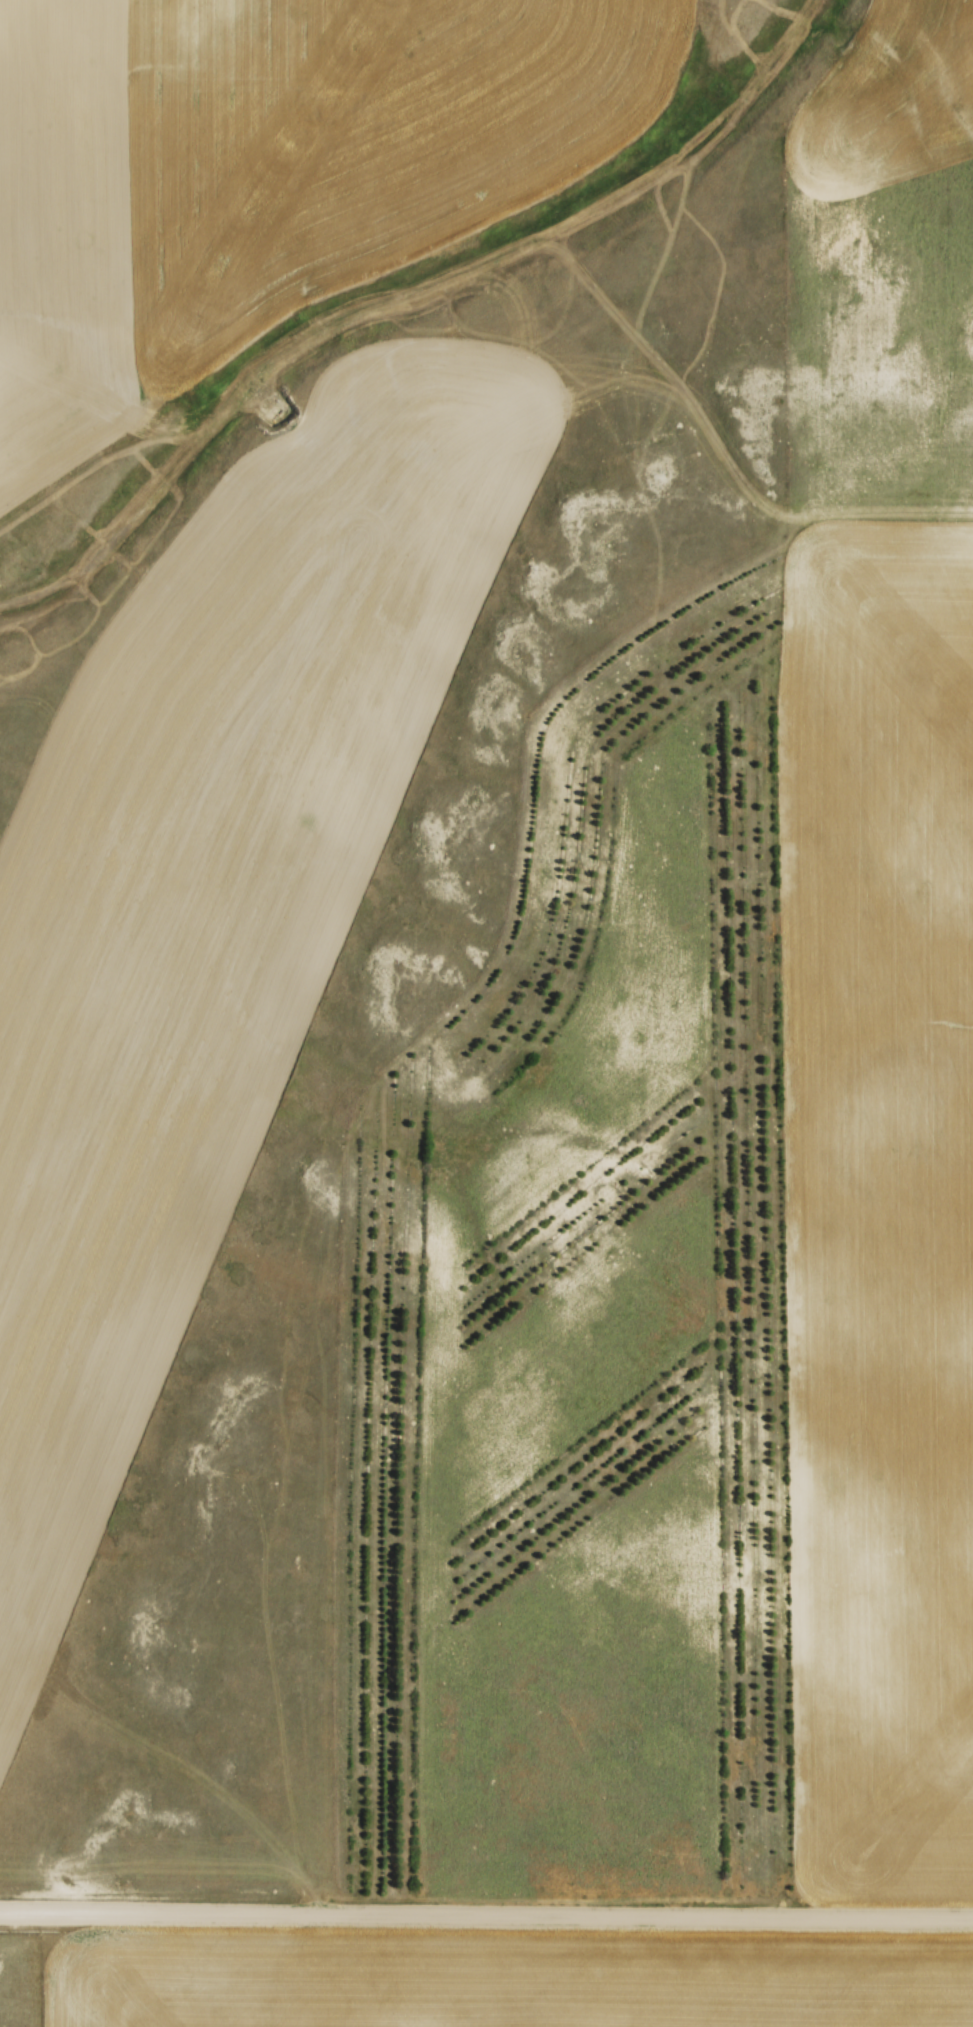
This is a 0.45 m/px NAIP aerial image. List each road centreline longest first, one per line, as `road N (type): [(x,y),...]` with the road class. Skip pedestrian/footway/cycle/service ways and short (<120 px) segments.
road 1 (residential): [(0,1910),(972,1924)]

